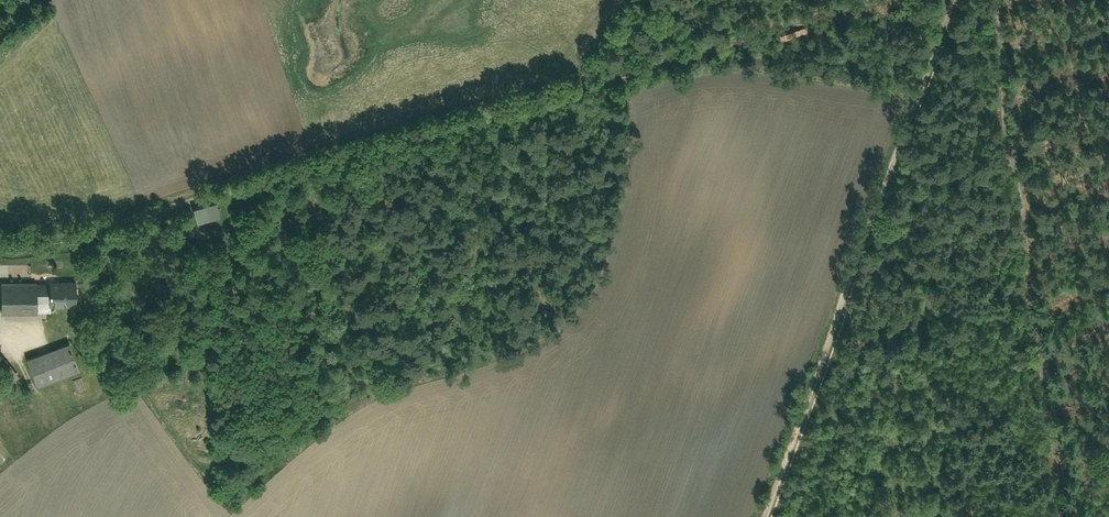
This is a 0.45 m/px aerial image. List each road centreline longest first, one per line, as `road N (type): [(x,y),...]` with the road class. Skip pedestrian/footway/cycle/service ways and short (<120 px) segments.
road 1 (track): [(0,254),(20,255),(866,0)]
road 2 (track): [(767,516),(876,197),(958,0)]

